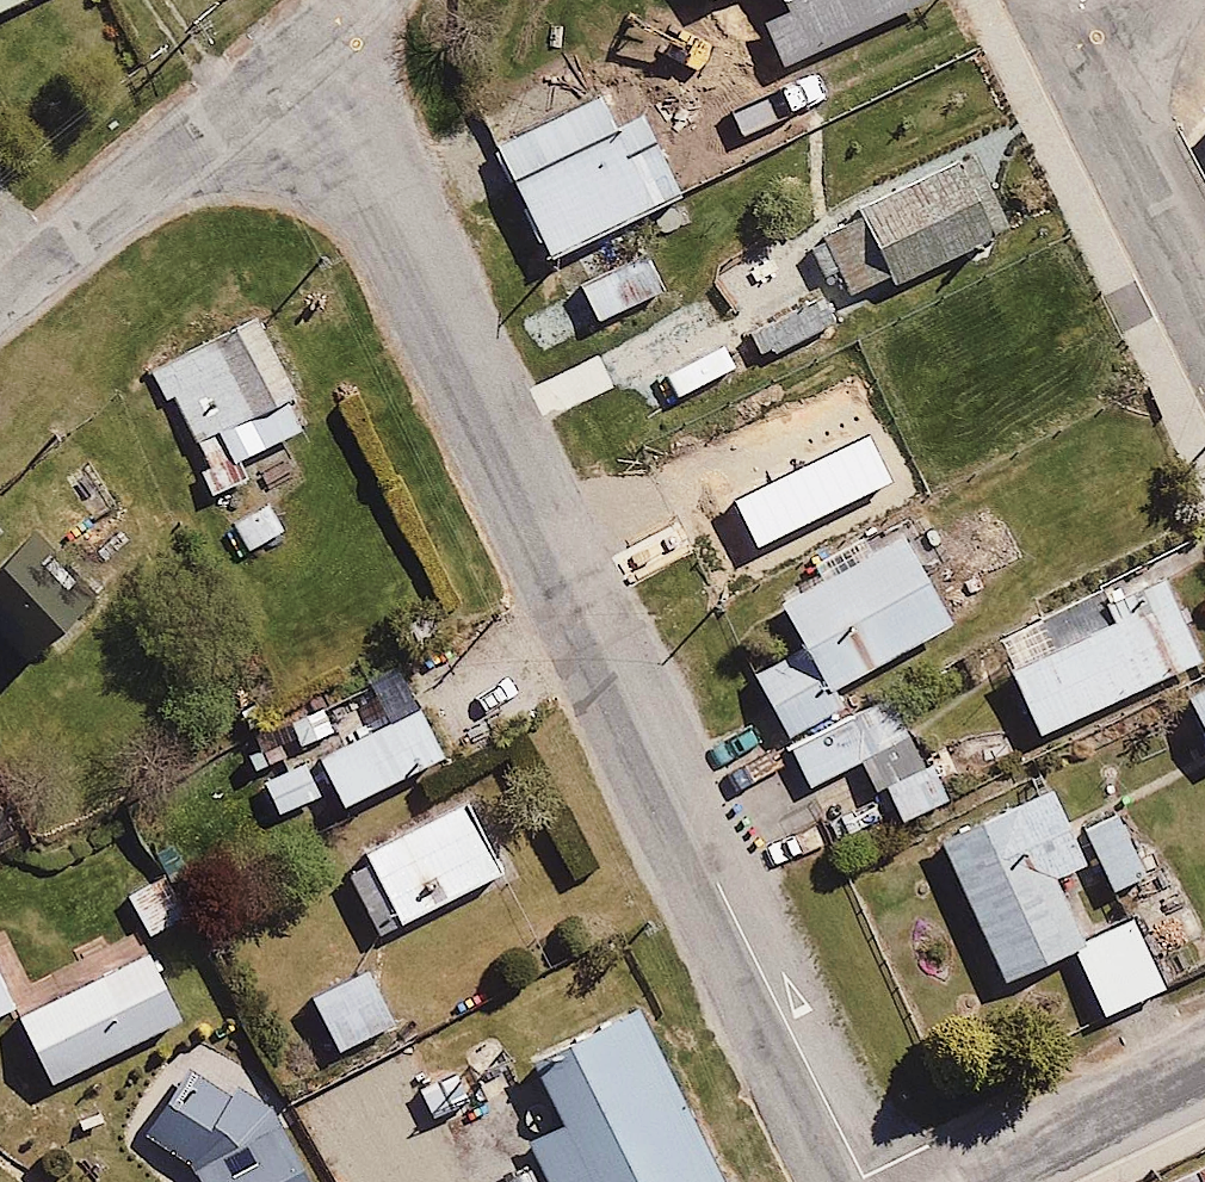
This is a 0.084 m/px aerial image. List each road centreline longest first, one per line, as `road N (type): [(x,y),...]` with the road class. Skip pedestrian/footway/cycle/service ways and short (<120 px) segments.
road 1 (residential): [(858,1181),(385,176),(299,16)]
road 2 (residential): [(299,16),(0,278)]
road 3 (residential): [(978,1181),(1204,1069)]
road 4 (residential): [(1204,306),(1095,102)]
road 5 (residential): [(1173,0),(1095,102)]

